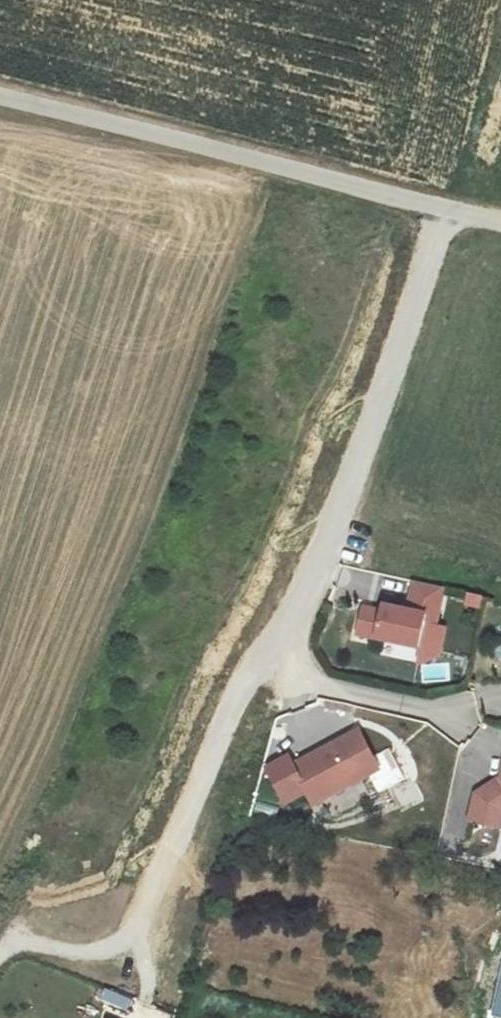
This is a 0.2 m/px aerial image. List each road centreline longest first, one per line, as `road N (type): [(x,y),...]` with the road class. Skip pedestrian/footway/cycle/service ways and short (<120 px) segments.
road 1 (unclassified): [(500,221),(0,105)]

